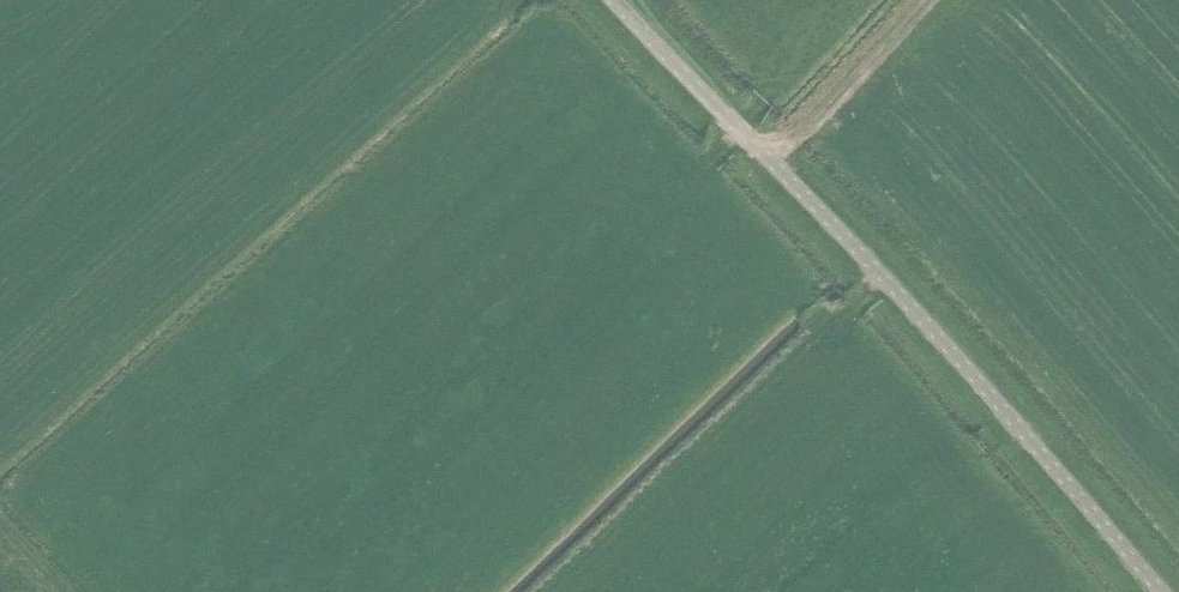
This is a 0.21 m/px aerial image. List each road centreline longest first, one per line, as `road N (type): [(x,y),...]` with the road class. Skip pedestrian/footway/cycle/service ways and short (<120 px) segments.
road 1 (tertiary): [(1154,591),(898,296),(616,0)]

